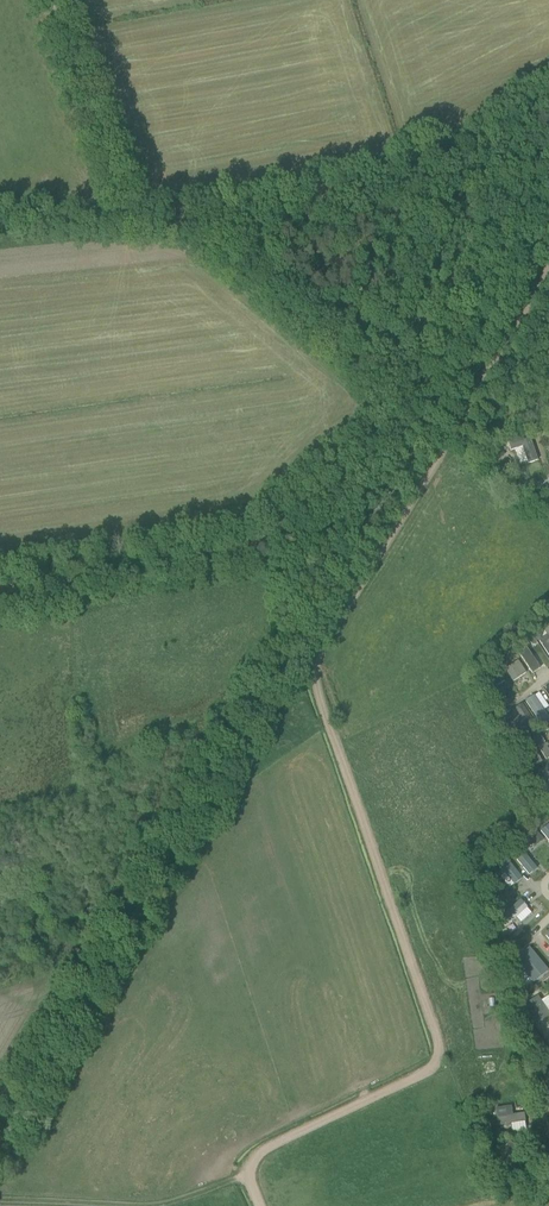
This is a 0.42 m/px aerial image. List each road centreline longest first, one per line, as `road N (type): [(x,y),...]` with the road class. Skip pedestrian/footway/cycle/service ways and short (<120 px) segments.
road 1 (track): [(262,1205),(250,1177),(260,1152),(427,1073),(440,1053),(312,672),(448,436)]
road 2 (track): [(427,422),(405,430),(244,552),(0,594)]
road 3 (track): [(448,436),(194,228),(128,224)]
road 4 (track): [(50,0),(128,224)]
road 5 (track): [(548,272),(448,436)]
road 6 (track): [(128,224),(0,225)]

